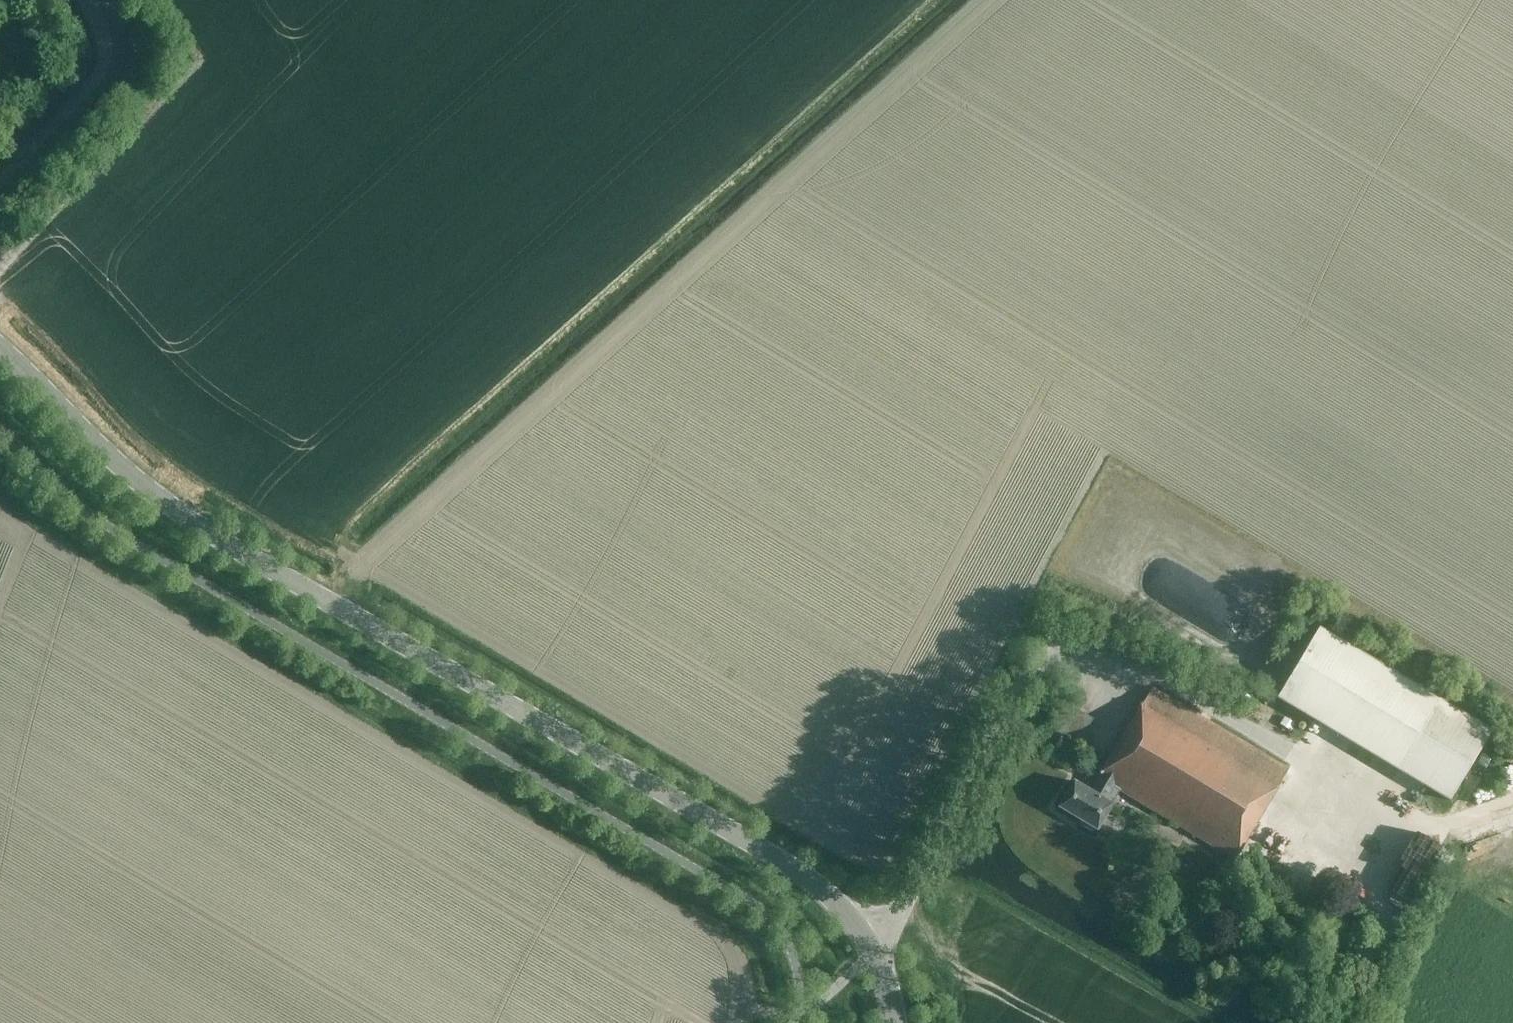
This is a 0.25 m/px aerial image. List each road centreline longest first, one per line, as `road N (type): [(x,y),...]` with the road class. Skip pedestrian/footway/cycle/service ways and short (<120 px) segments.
road 1 (tertiary): [(894,1022),(873,954),(840,908),(799,873),(161,503),(0,346)]

